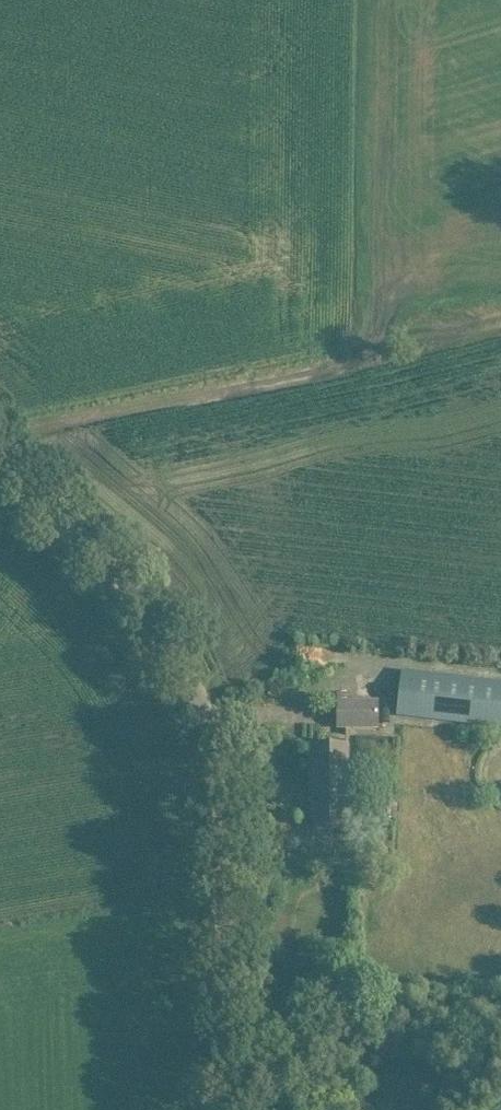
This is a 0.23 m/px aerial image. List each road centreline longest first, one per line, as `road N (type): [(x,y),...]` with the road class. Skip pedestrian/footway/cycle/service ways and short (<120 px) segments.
road 1 (unclassified): [(232,1109),(220,809),(205,722),(174,647),(126,582),(0,477)]

